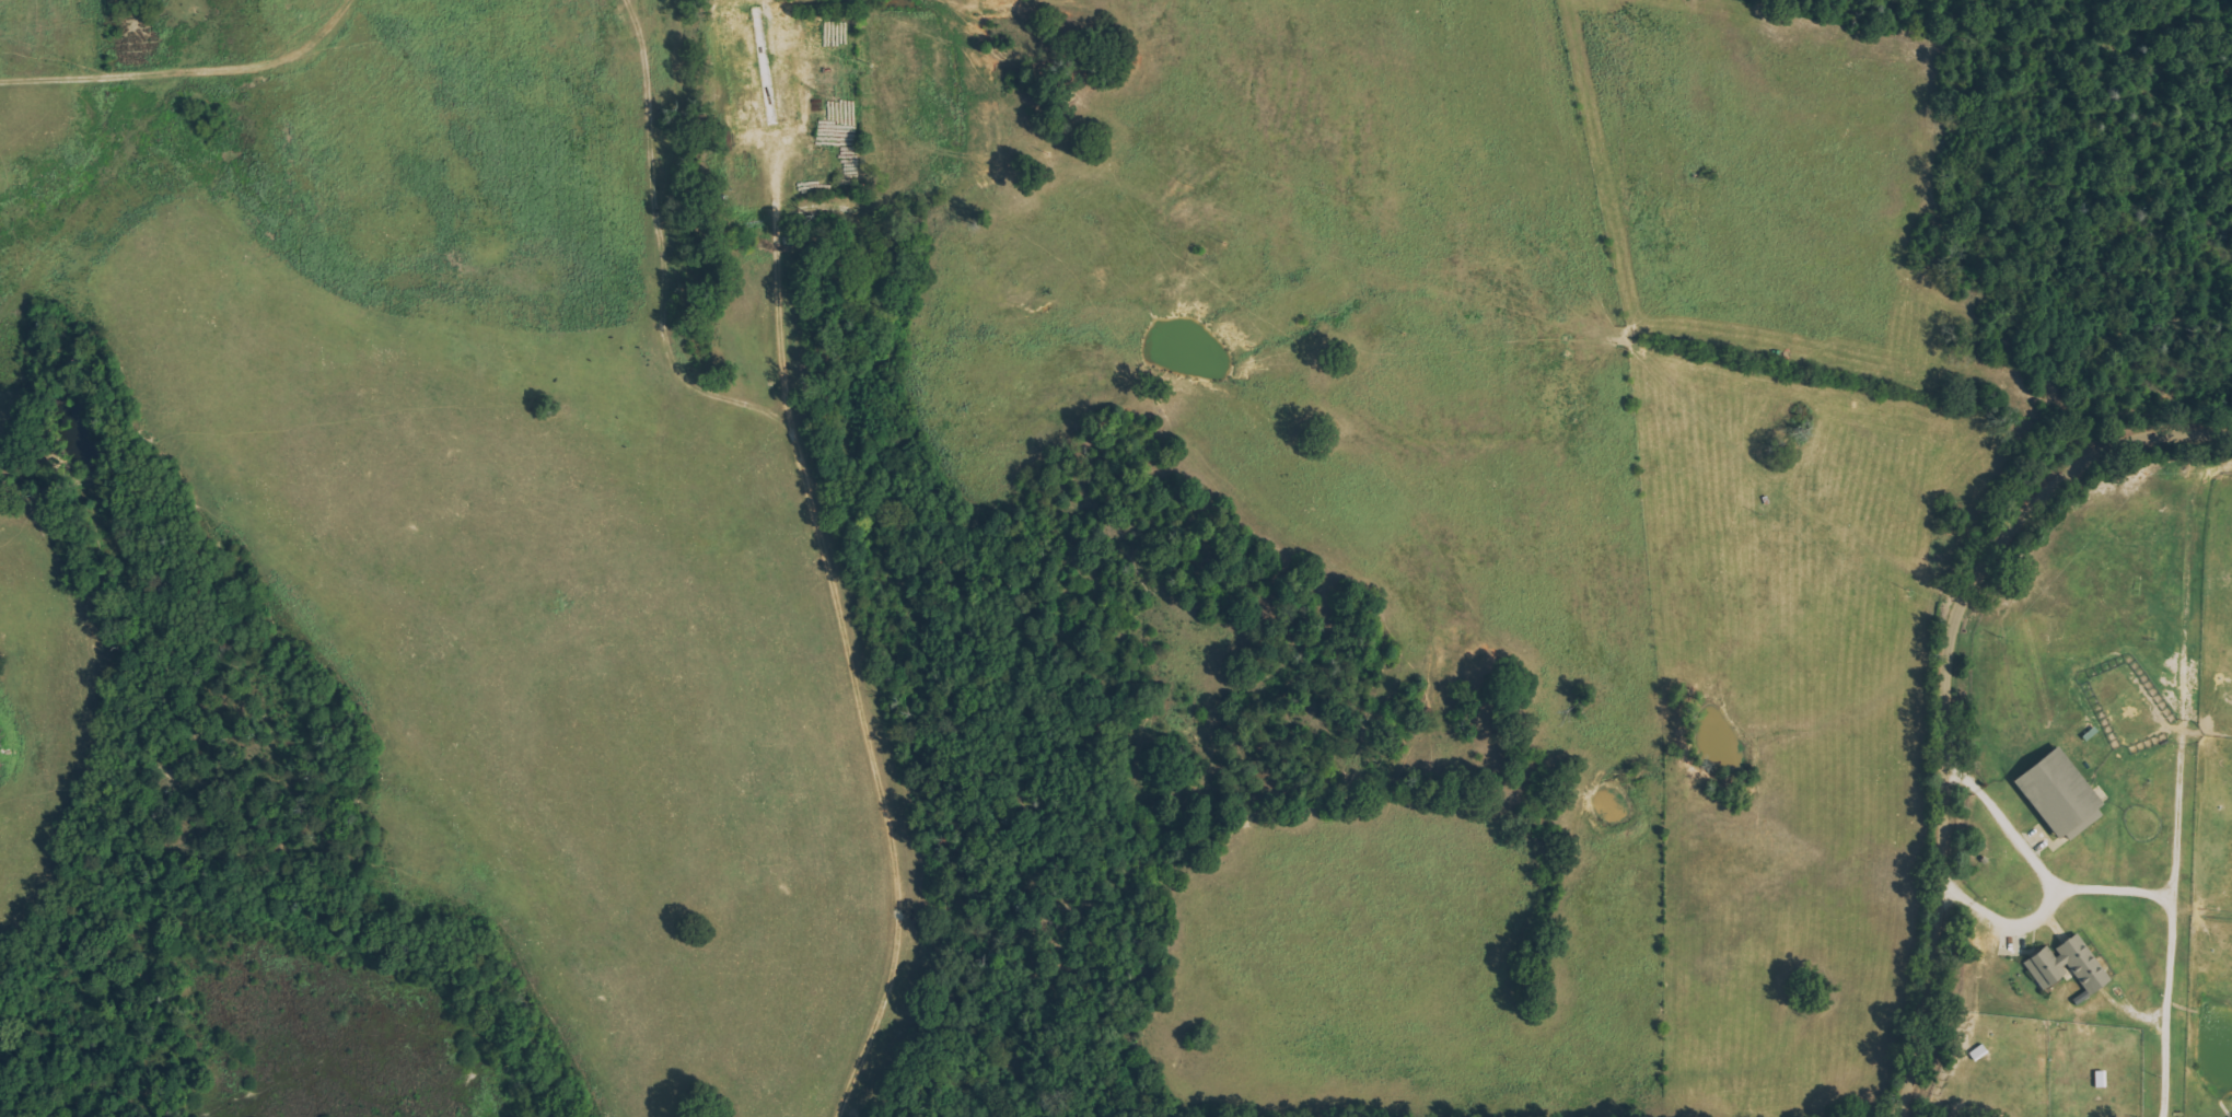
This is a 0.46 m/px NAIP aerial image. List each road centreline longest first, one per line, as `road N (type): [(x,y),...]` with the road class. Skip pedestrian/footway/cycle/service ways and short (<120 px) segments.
road 1 (residential): [(1896,1116),(1916,1064),(1958,621),(2011,523),(2074,469),(2179,433),(2231,430)]

